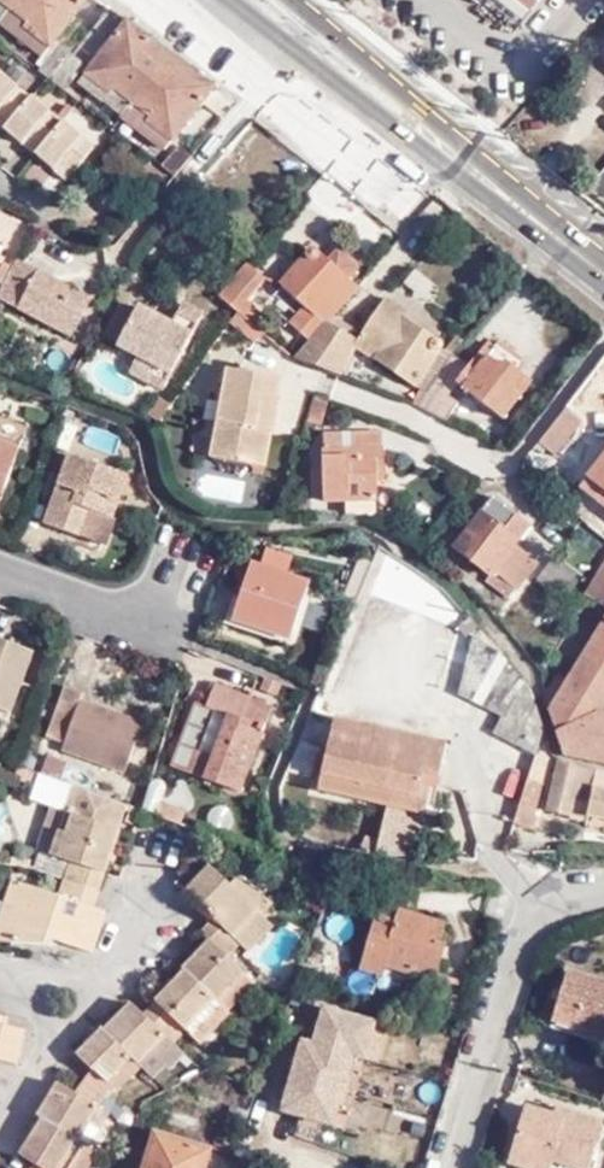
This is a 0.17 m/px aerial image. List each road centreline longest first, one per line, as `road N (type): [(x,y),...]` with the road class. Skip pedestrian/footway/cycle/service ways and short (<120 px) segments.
road 1 (residential): [(459,1167),(532,922),(551,902),(603,892)]
road 2 (primary): [(603,273),(409,116)]
road 3 (residential): [(196,560),(159,629),(0,569)]
road 4 (primary): [(225,0),(290,53),(409,116)]
road 5 (primary): [(409,116),(293,0)]

